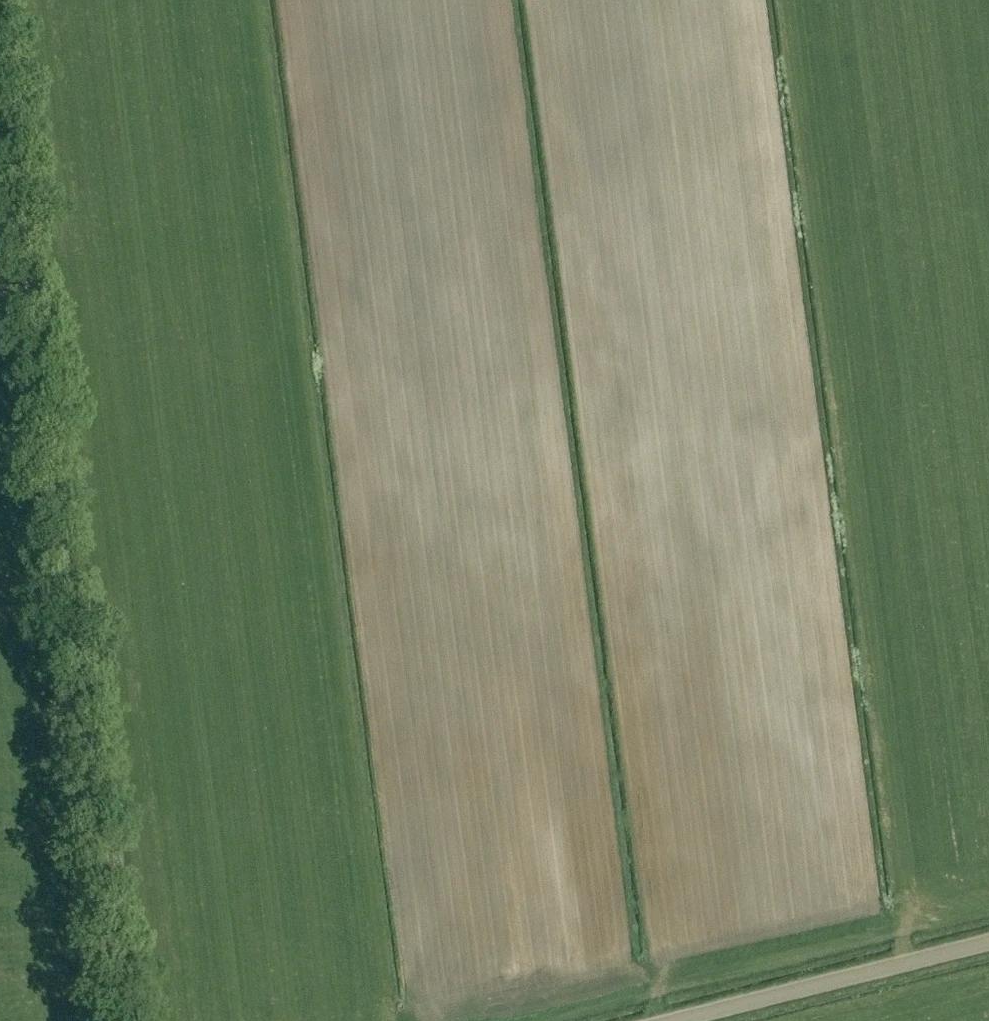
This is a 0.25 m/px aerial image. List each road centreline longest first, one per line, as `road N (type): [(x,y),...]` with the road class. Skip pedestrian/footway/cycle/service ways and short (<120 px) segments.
road 1 (unclassified): [(653,1020),(988,938)]

